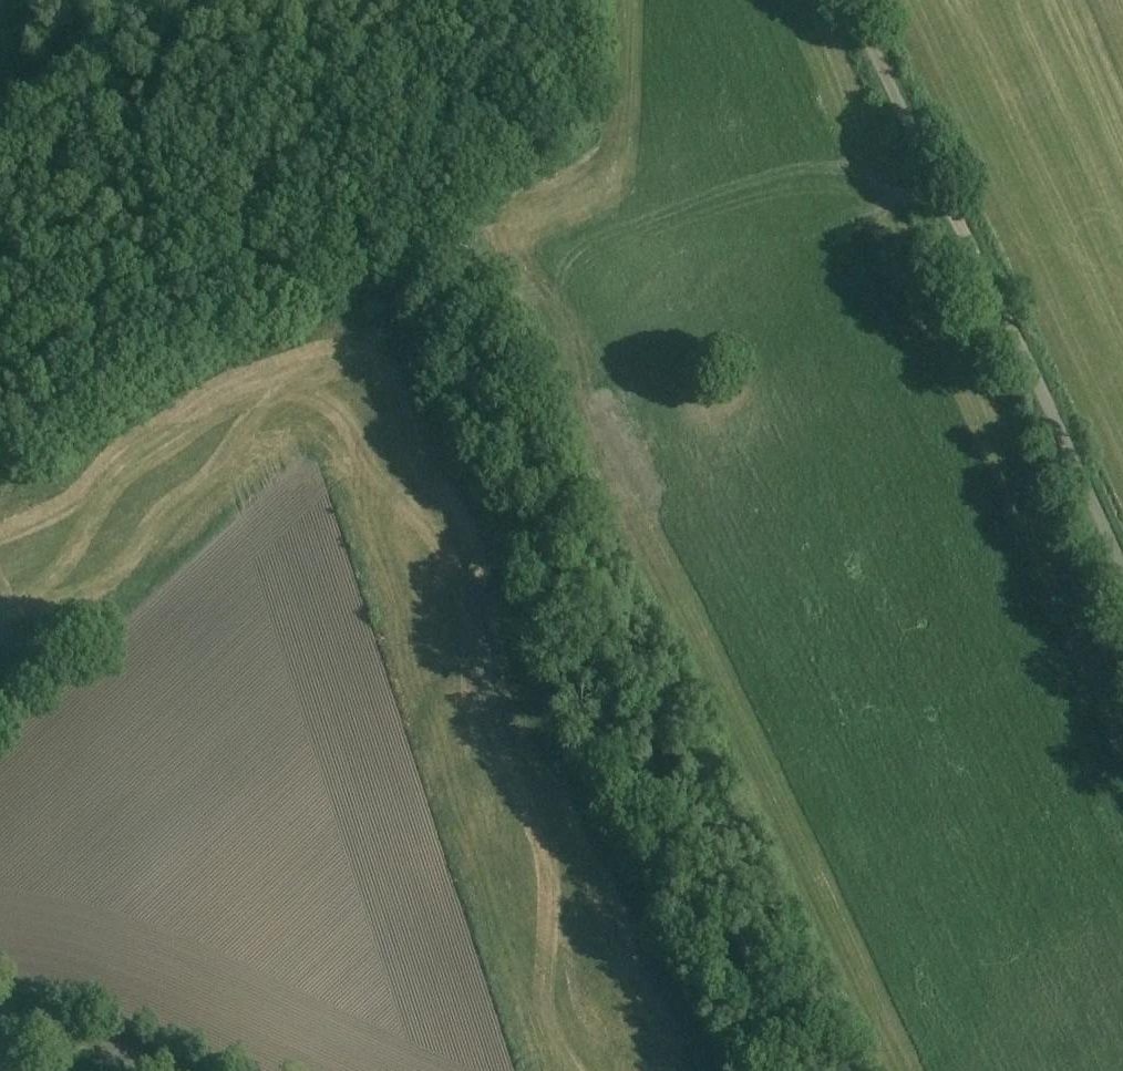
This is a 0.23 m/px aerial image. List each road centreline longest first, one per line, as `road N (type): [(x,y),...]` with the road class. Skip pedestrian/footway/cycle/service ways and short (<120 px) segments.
road 1 (unclassified): [(1122,579),(852,0)]
road 2 (unclassified): [(0,1016),(163,1070)]

